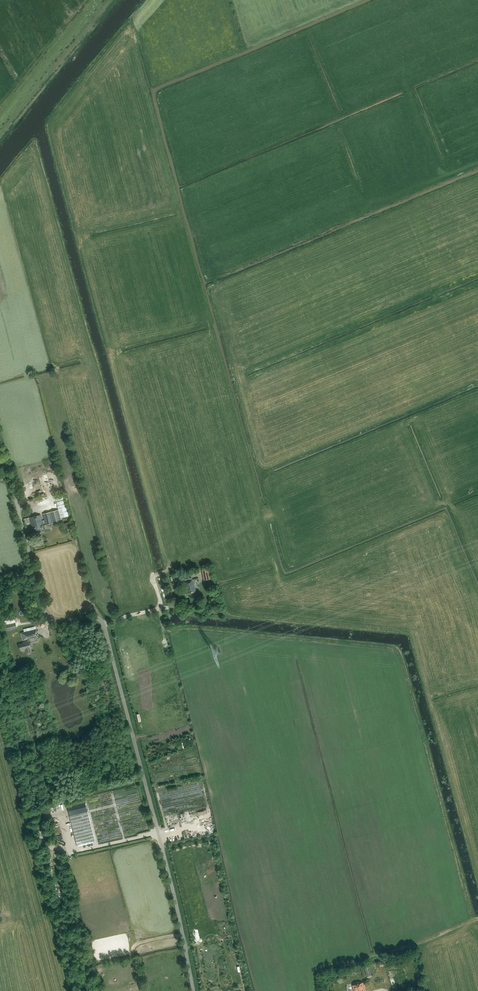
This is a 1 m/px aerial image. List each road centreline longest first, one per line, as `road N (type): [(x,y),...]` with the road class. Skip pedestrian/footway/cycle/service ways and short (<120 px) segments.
road 1 (unclassified): [(193,990),(106,632),(94,617),(47,615),(5,462)]

